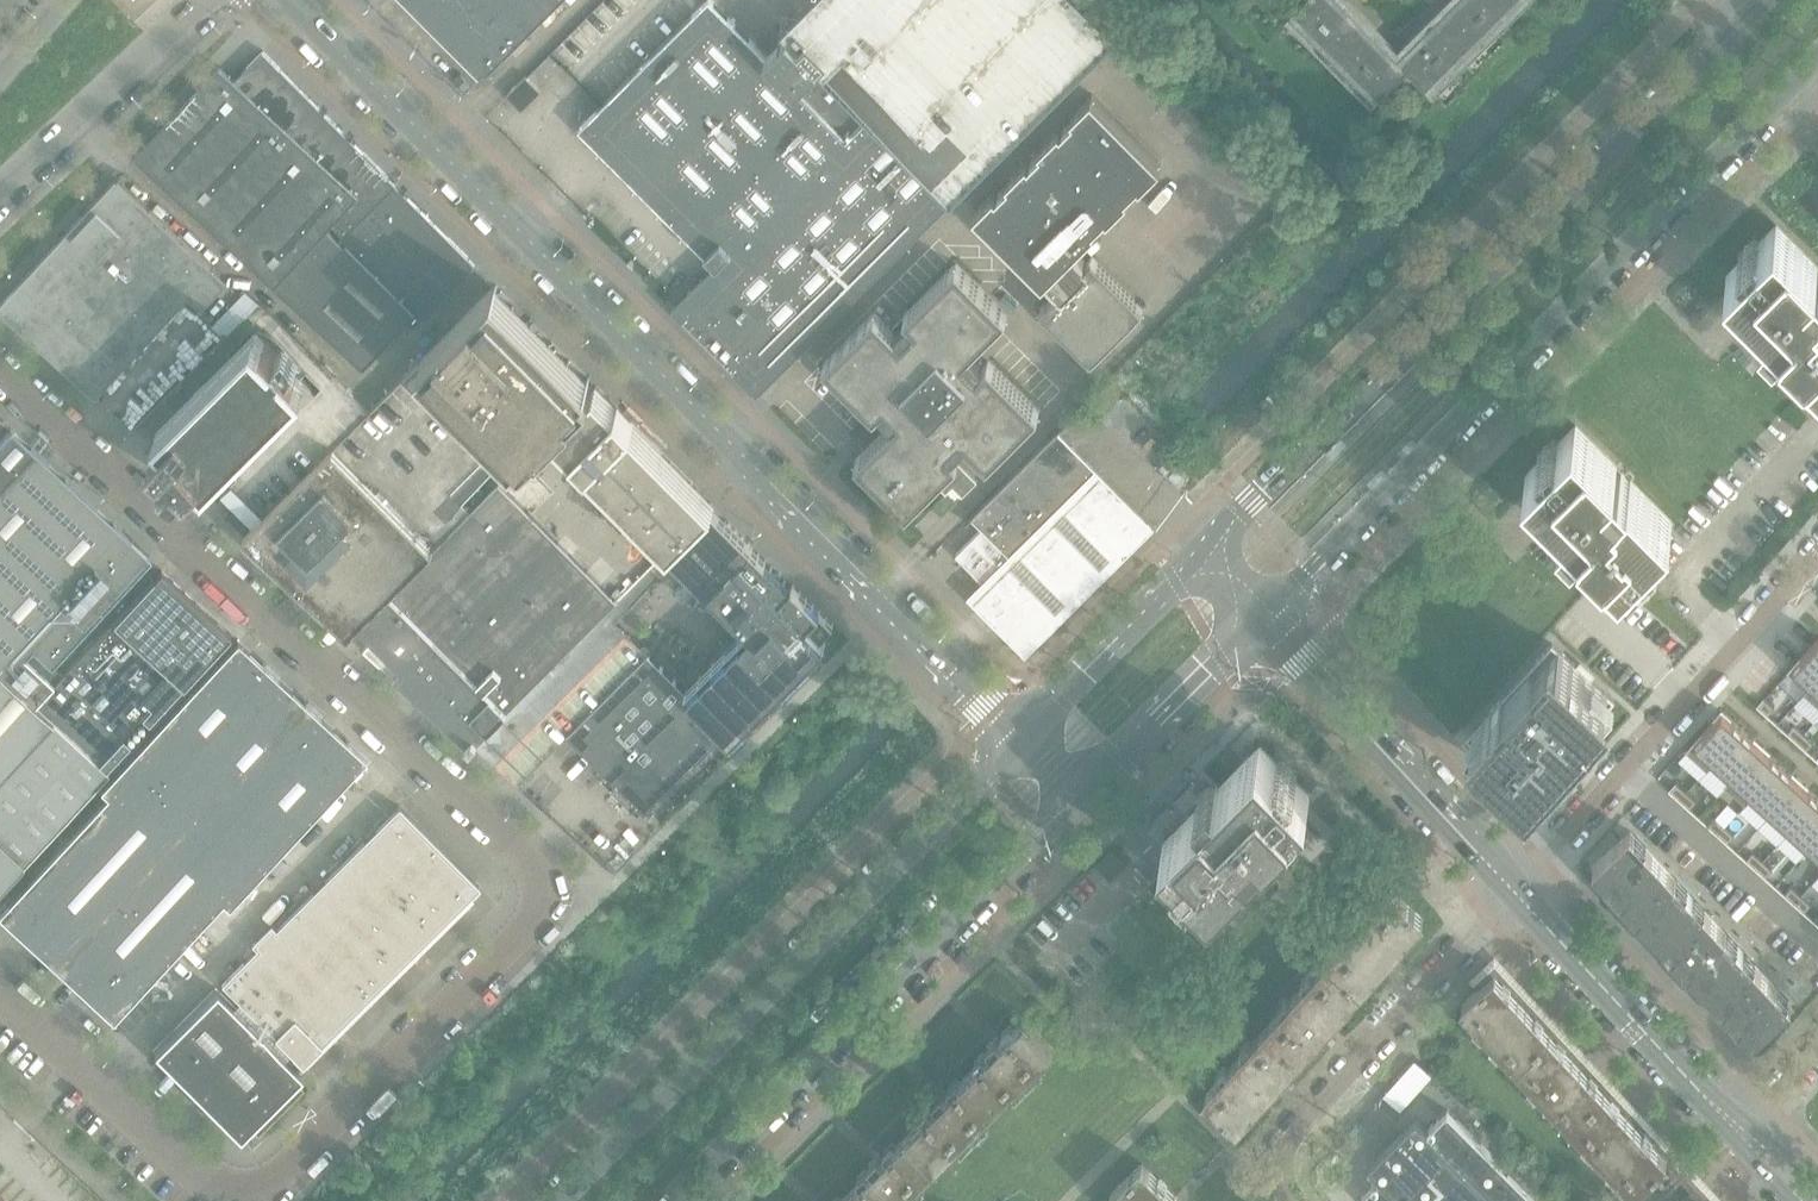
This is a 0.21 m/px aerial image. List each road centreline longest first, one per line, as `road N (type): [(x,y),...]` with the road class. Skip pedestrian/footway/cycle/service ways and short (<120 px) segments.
road 1 (unclassified): [(267,1200),(565,887),(0,372)]
road 2 (unclassified): [(1027,737),(293,0)]
road 3 (secondary): [(1262,614),(1472,414),(1797,78)]
road 4 (secondary): [(1743,20),(1203,551)]
road 5 (secondary): [(1027,737),(555,1200)]
road 6 (secondary): [(674,1200),(1088,795)]
road 7 (residential): [(1817,553),(1515,885)]
road 8 (residential): [(1515,885),(1303,1117),(1268,1169),(1282,1200)]
road 9 (residential): [(1515,885),(1262,614)]
road 10 (residential): [(1742,1130),(1515,885)]
road 11 (unclassified): [(234,1200),(0,986)]
road 12 (unclassified): [(0,185),(208,0)]
road 13 (secondary): [(1203,551),(1027,737)]
road 14 (secondary): [(1088,795),(1262,614)]

